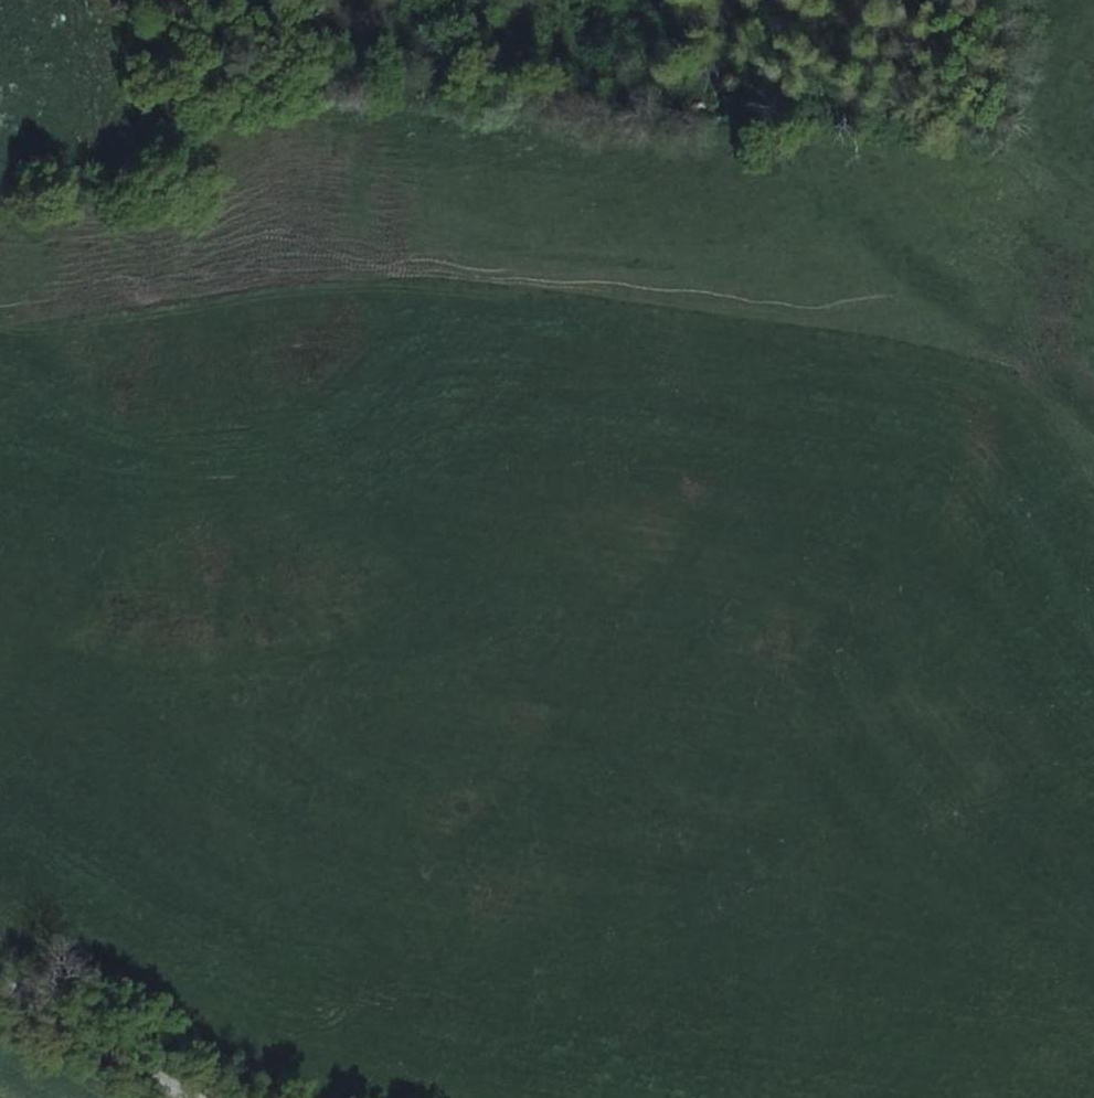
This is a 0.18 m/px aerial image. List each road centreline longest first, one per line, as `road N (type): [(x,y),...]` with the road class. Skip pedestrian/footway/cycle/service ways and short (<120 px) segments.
road 1 (unclassified): [(247,1097),(0,963)]

